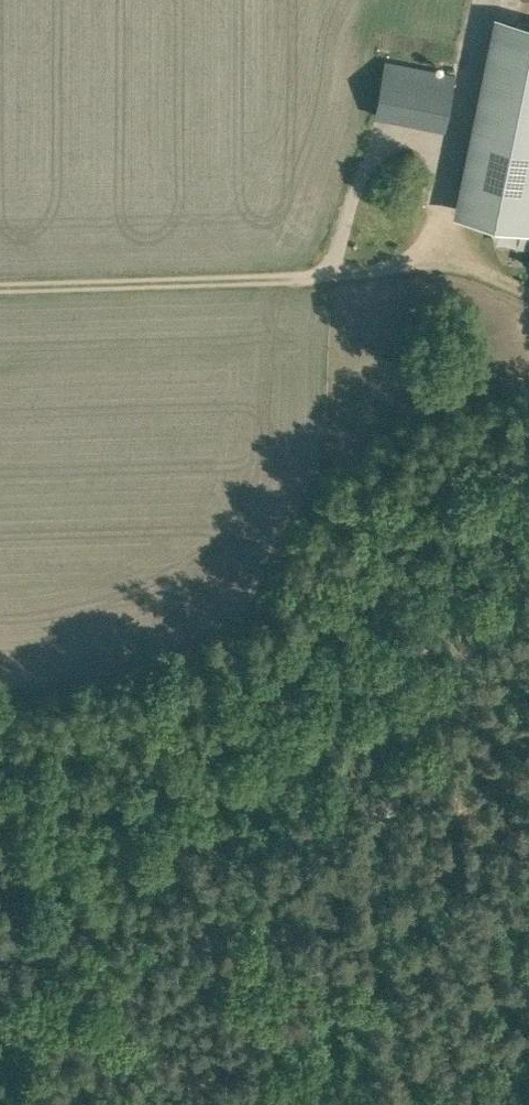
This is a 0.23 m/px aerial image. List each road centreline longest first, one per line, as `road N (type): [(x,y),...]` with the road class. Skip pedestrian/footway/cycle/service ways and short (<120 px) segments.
road 1 (track): [(528,290),(436,264),(0,285)]
road 2 (track): [(388,725),(472,652),(528,560)]

